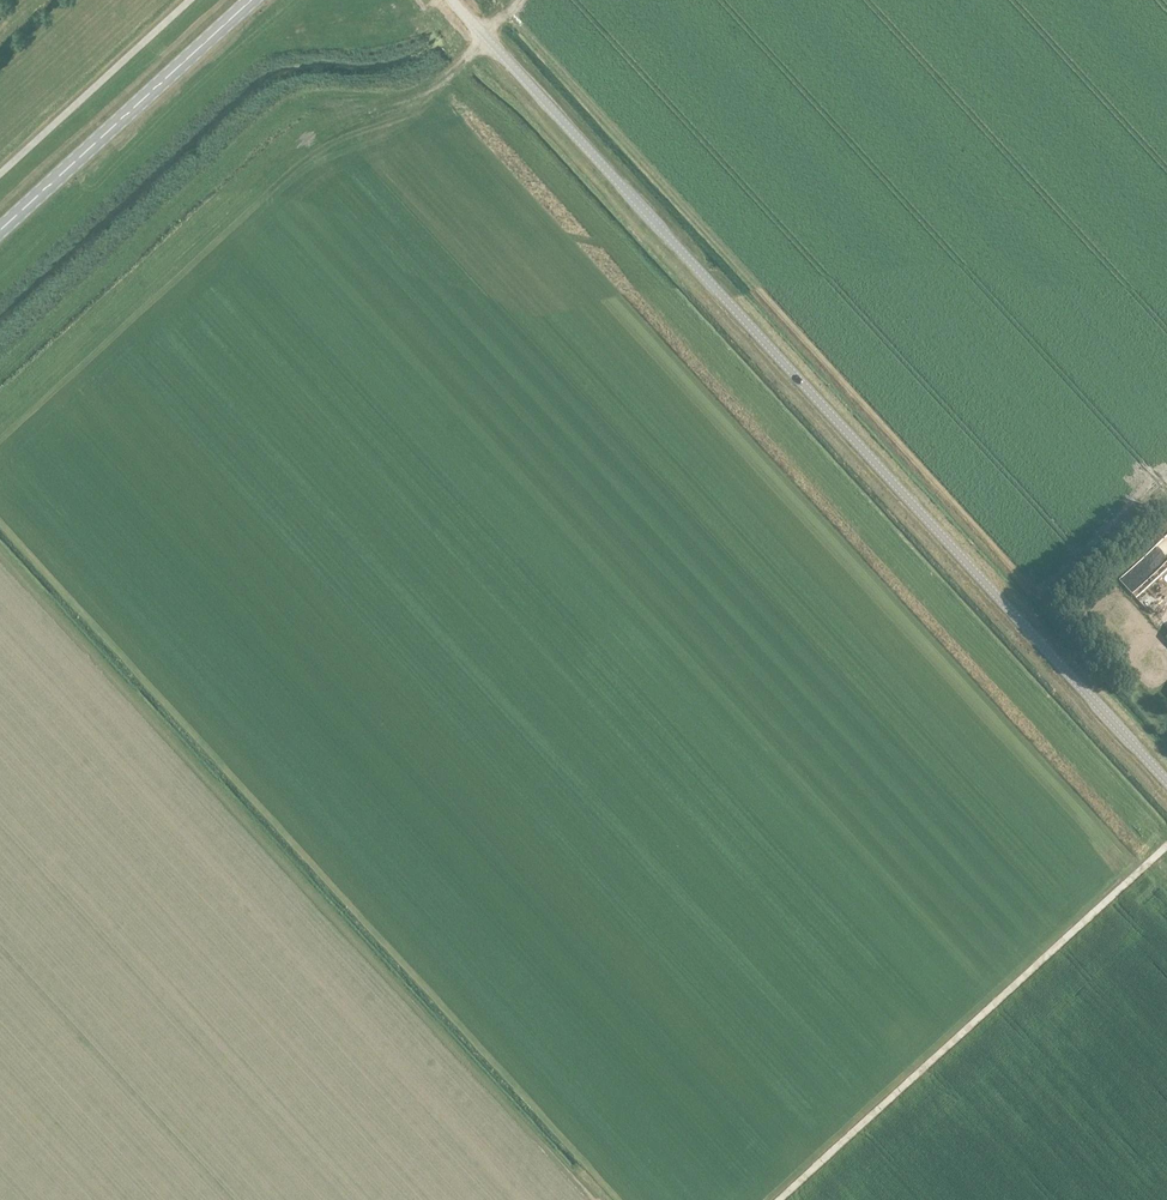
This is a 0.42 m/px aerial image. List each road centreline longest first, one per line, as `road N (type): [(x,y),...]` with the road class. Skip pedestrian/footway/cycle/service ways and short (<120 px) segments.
road 1 (unclassified): [(1166,786),(451,0)]
road 2 (secondary): [(0,232),(253,0)]

